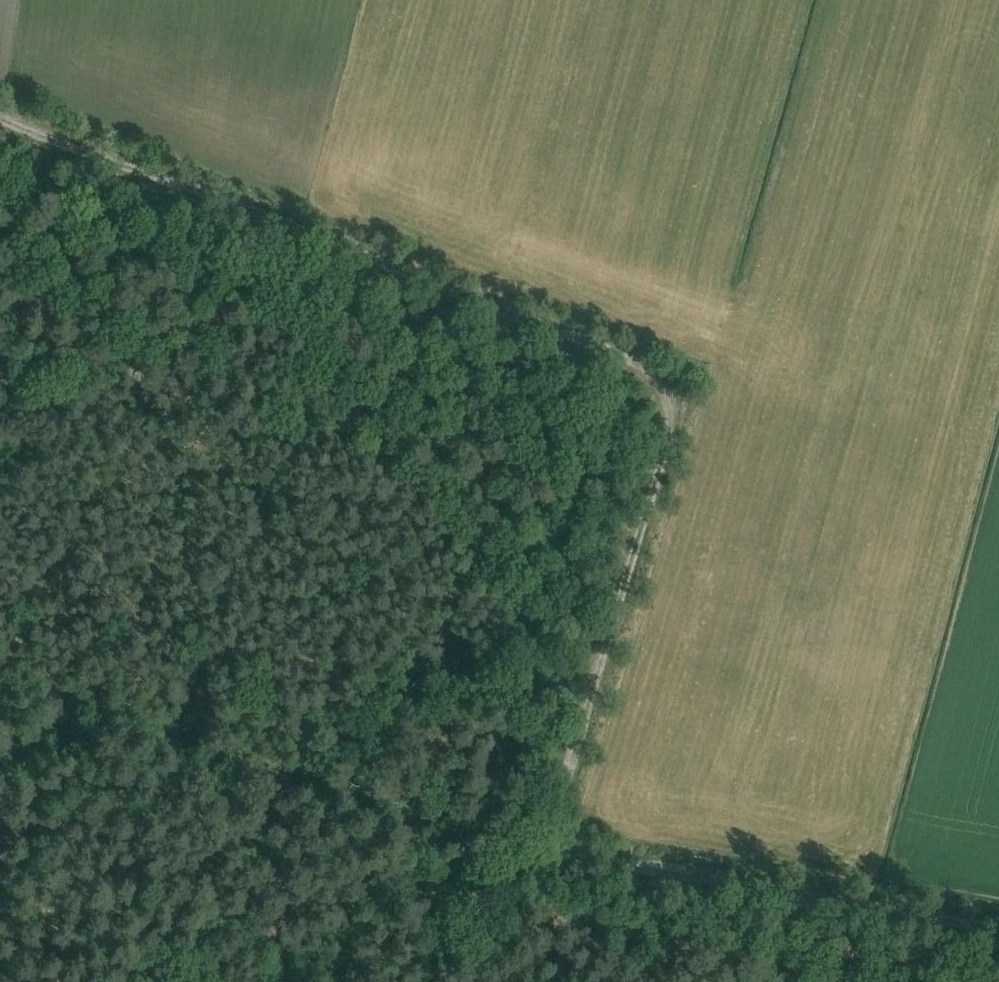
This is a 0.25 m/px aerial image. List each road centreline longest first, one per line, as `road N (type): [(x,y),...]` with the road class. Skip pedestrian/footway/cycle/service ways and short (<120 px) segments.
road 1 (track): [(0,113),(672,372),(551,841)]
road 2 (track): [(551,841),(420,768),(0,603)]
road 3 (track): [(998,924),(551,841)]

